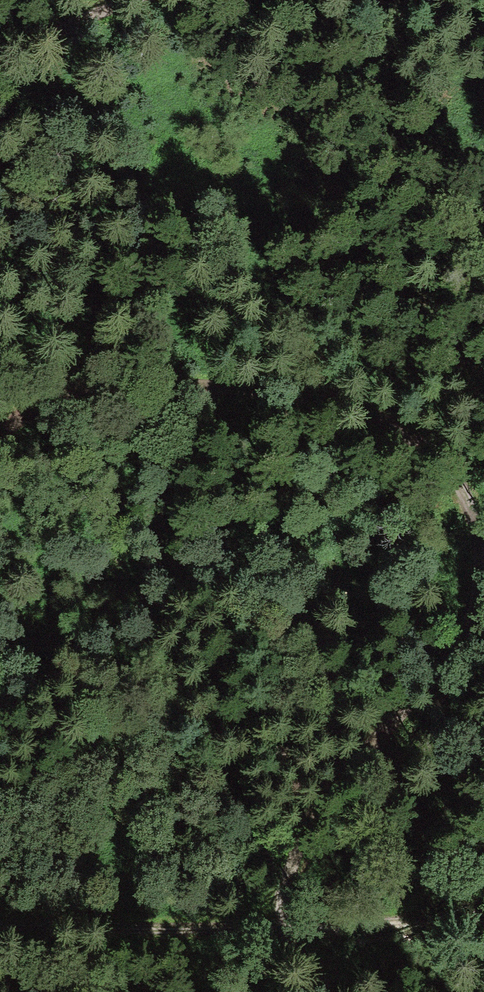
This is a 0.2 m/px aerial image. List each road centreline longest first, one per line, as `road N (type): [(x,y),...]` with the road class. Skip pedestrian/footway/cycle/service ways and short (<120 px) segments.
road 1 (track): [(281,927),(285,876),(312,821),(454,647),(478,604),(479,538),(464,491),(416,439),(323,398),(109,380),(41,399),(0,437)]
road 2 (track): [(281,927),(0,915)]
road 3 (track): [(483,924),(281,927)]
road 4 (track): [(140,0),(0,59)]
road 5 (track): [(483,29),(348,0)]

